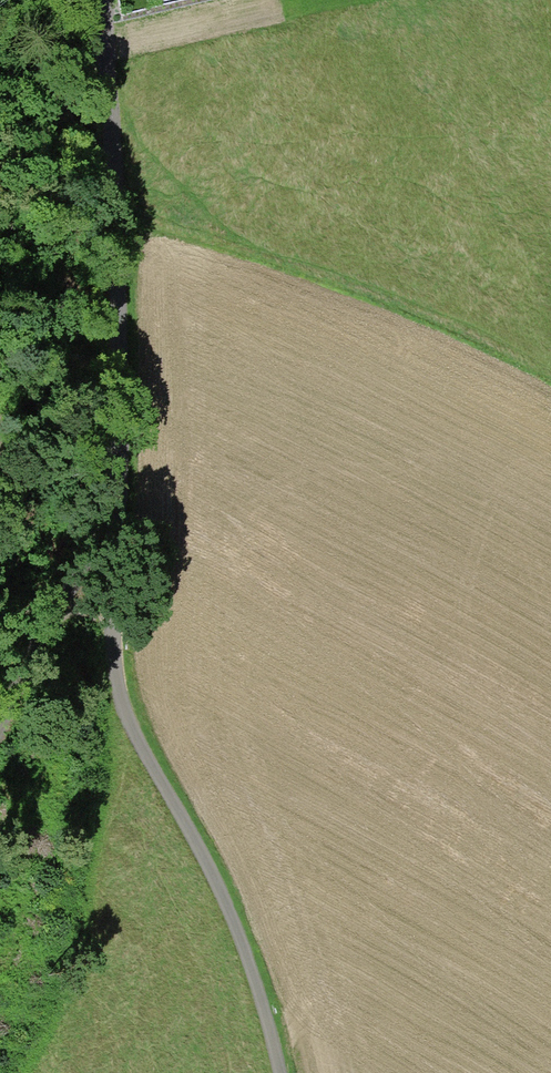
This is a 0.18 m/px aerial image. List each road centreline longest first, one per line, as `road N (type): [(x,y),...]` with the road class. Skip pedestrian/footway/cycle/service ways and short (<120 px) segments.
road 1 (residential): [(94,0),(105,54),(121,402),(106,526),(110,632),(129,717),(186,819),(278,1072)]
road 2 (track): [(106,526),(82,609),(49,646),(28,692),(0,719)]
road 3 (track): [(112,162),(38,84),(0,30)]

